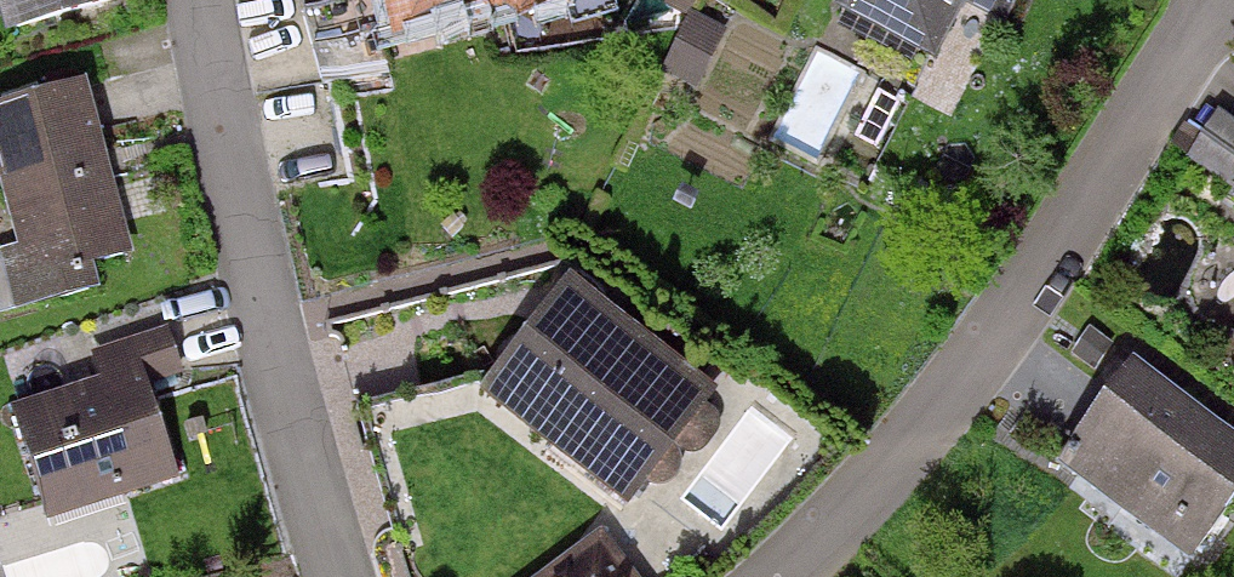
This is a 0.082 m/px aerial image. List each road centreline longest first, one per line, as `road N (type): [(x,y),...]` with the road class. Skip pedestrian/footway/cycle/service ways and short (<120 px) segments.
road 1 (residential): [(790,576),(941,434),(1233,0)]
road 2 (residential): [(200,0),(259,314),(342,576)]

